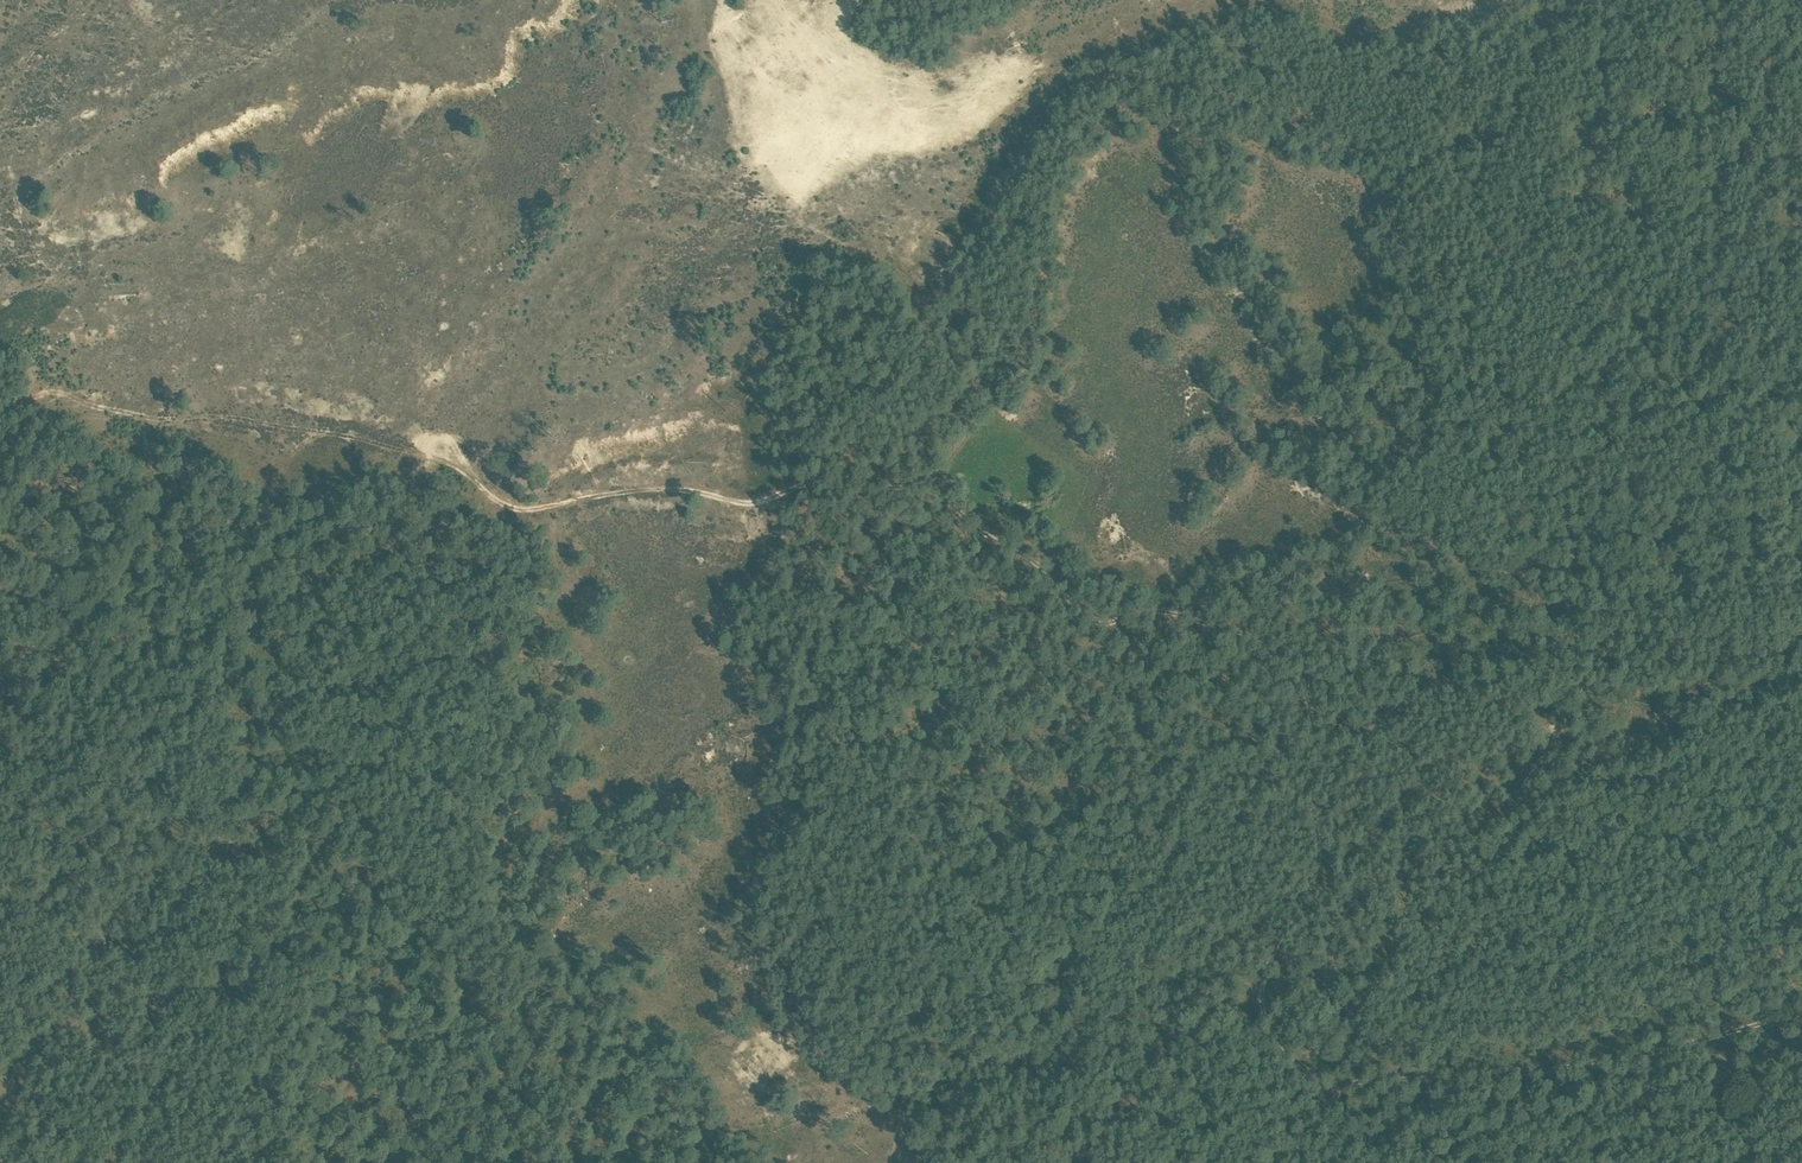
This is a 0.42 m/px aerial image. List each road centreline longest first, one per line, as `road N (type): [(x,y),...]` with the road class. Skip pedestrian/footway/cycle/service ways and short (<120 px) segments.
road 1 (track): [(1341,1085),(1302,1075),(1280,1057),(1269,1029),(1278,903),(1314,814),(1300,775),(1274,744),(1208,692),(1093,632),(882,542),(199,356),(0,327)]
road 2 (track): [(1341,1085),(1598,1064),(1801,1017)]

